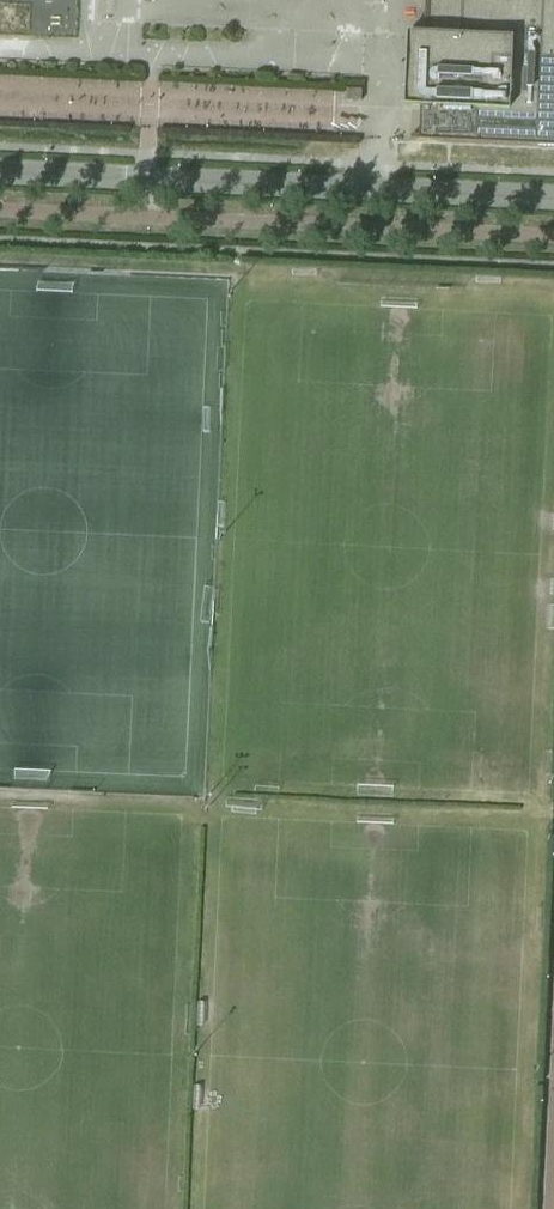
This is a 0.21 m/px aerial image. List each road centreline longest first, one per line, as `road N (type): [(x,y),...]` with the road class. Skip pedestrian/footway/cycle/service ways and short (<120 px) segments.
road 1 (unclassified): [(0,171),(553,197)]

